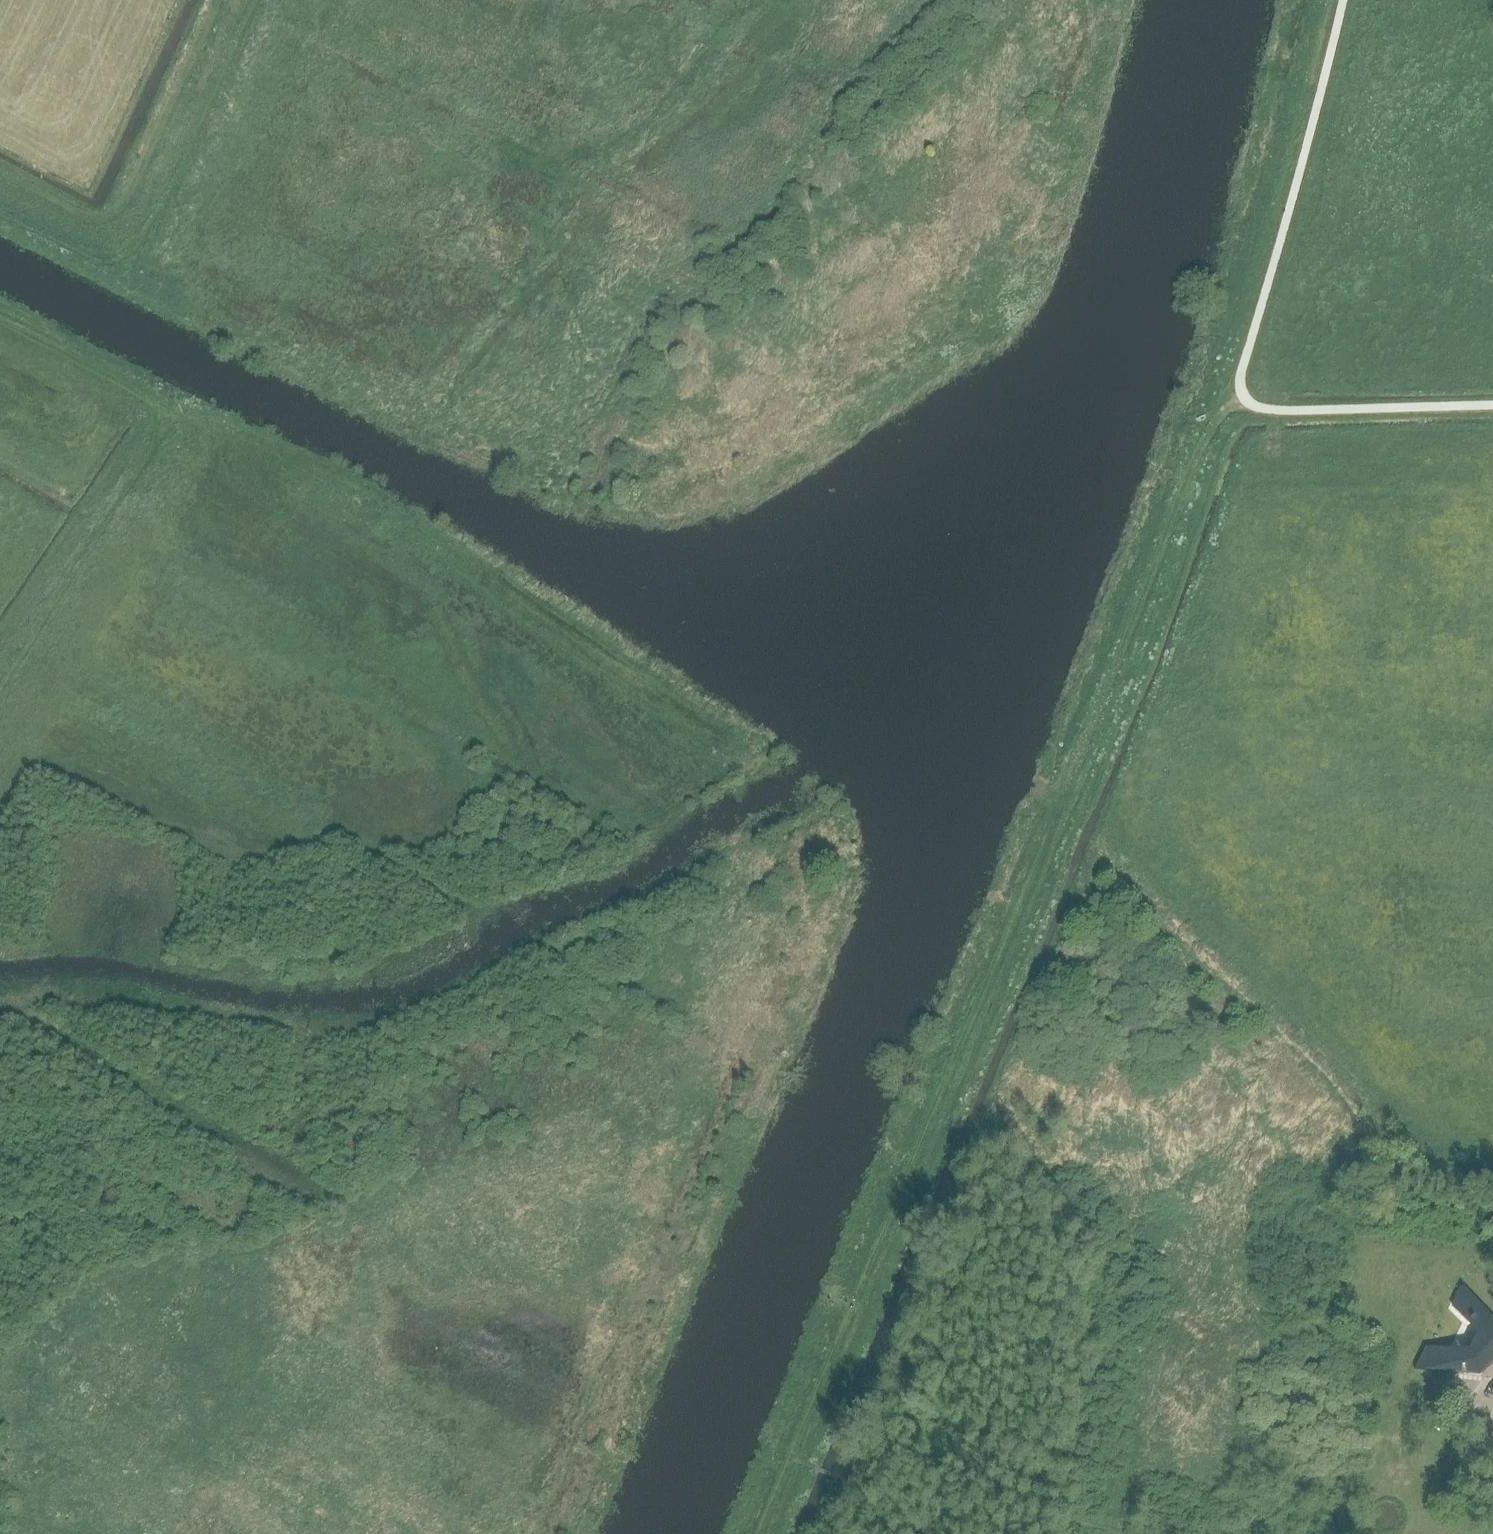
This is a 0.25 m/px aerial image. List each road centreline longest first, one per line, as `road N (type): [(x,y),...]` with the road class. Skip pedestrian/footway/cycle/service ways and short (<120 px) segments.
road 1 (track): [(818,1468),(791,1457),(1192,465),(1212,425),(1251,403)]
road 2 (track): [(256,0),(138,261),(0,189)]

